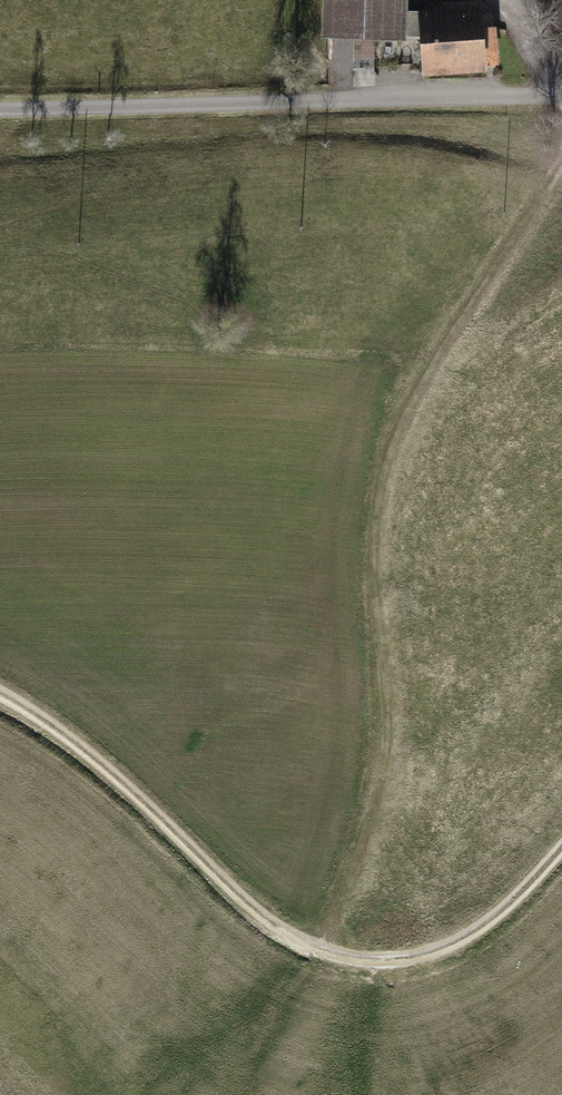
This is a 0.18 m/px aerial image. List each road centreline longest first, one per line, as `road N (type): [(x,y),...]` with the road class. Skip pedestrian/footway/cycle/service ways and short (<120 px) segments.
road 1 (track): [(561,166),(449,343),(389,463),(376,546),(385,732),(325,951)]
road 2 (track): [(0,697),(144,805),(277,931),(356,963),(435,962),(506,916),(561,852)]
road 3 (unclassified): [(0,110),(561,94)]

